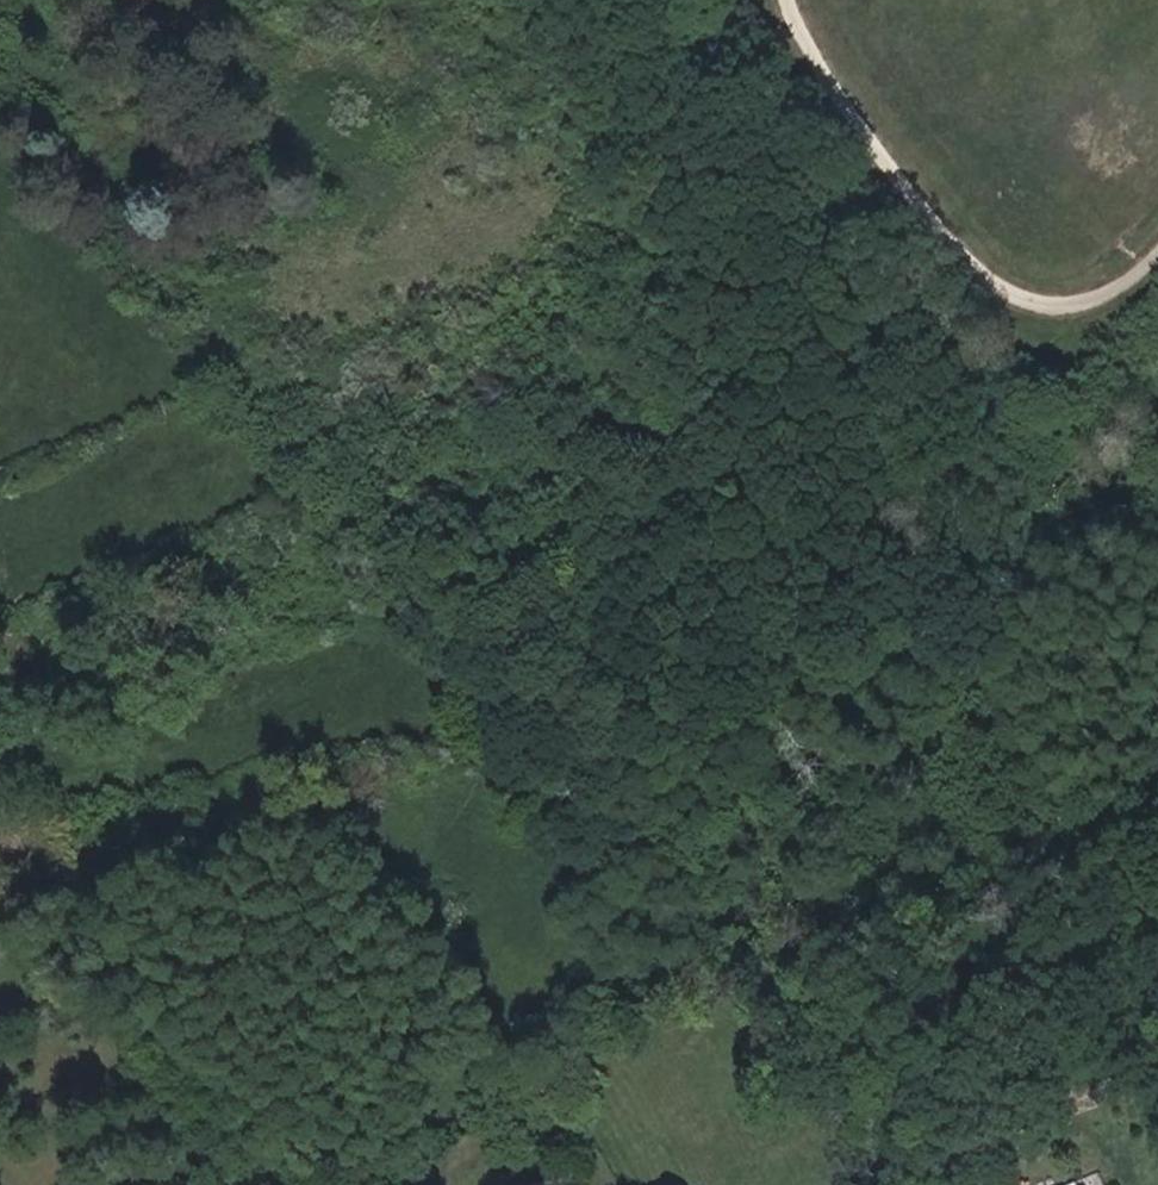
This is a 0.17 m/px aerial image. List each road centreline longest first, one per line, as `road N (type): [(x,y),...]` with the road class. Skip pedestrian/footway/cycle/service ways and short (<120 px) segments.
road 1 (track): [(724,0),(891,239),(943,382),(932,570),(1157,974)]

